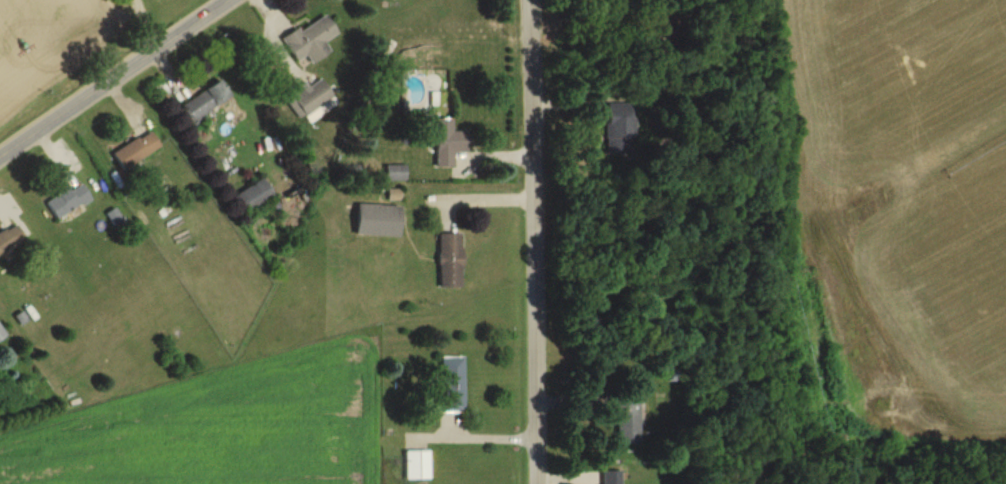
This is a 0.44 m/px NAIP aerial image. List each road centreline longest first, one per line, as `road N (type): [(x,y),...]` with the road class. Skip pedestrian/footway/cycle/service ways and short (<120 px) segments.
road 1 (residential): [(540,483),(529,0)]
road 2 (tertiary): [(223,0),(0,154)]

